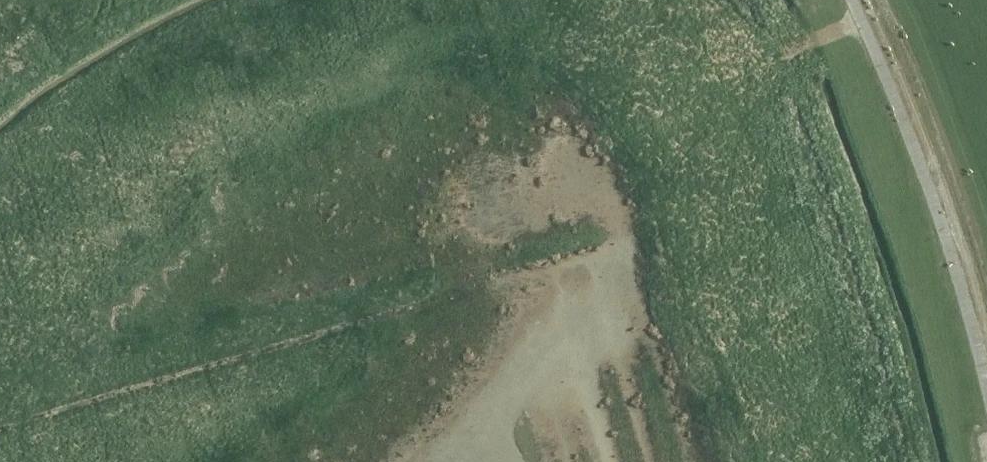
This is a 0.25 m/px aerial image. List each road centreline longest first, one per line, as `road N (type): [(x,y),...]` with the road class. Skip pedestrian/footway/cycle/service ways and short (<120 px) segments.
road 1 (track): [(986,357),(857,0)]

